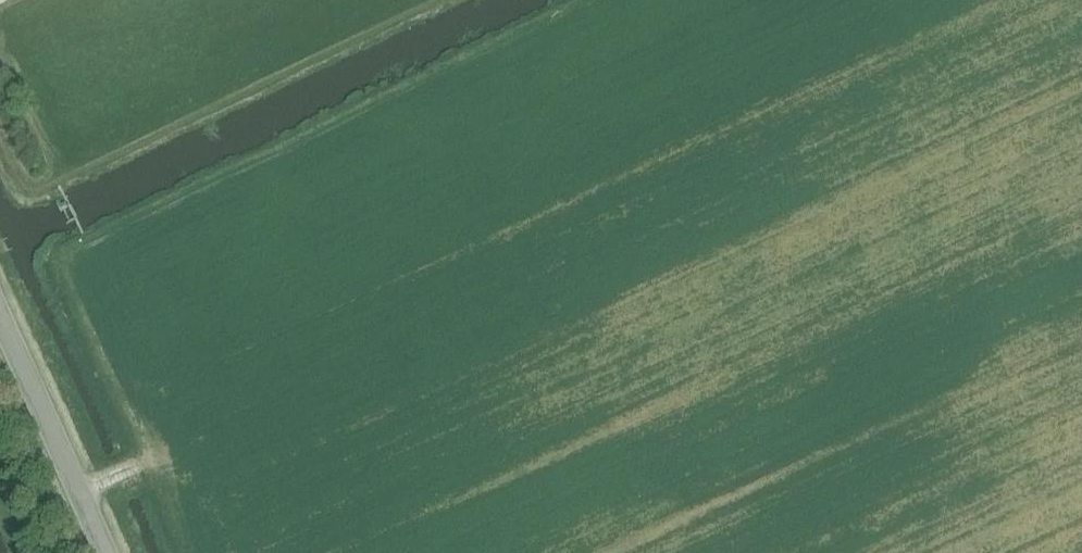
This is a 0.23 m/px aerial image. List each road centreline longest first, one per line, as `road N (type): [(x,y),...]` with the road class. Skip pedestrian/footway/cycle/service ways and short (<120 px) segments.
road 1 (unclassified): [(106,552),(0,315)]

